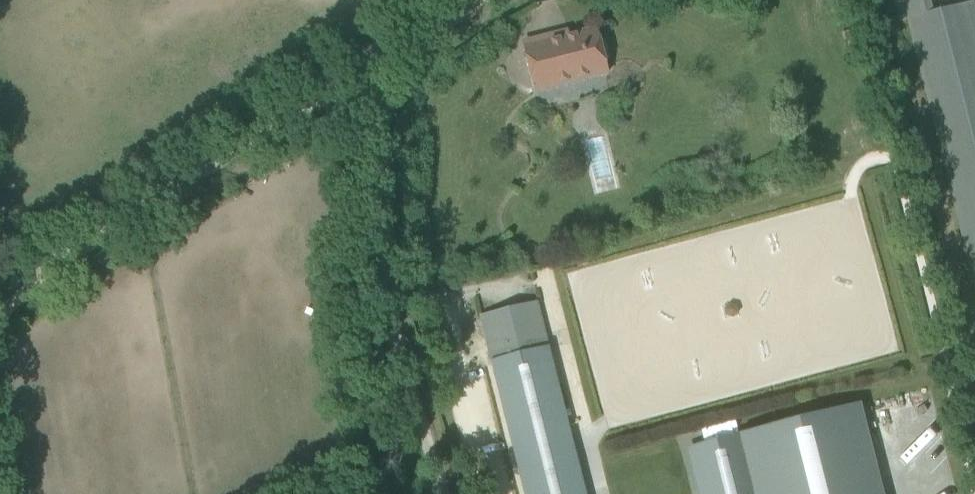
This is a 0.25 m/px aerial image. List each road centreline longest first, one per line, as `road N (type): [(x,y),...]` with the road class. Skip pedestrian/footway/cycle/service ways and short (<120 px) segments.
road 1 (track): [(0,313),(63,264),(370,68)]
road 2 (track): [(370,68),(388,313),(440,493)]
road 3 (unclassified): [(482,0),(370,68)]

